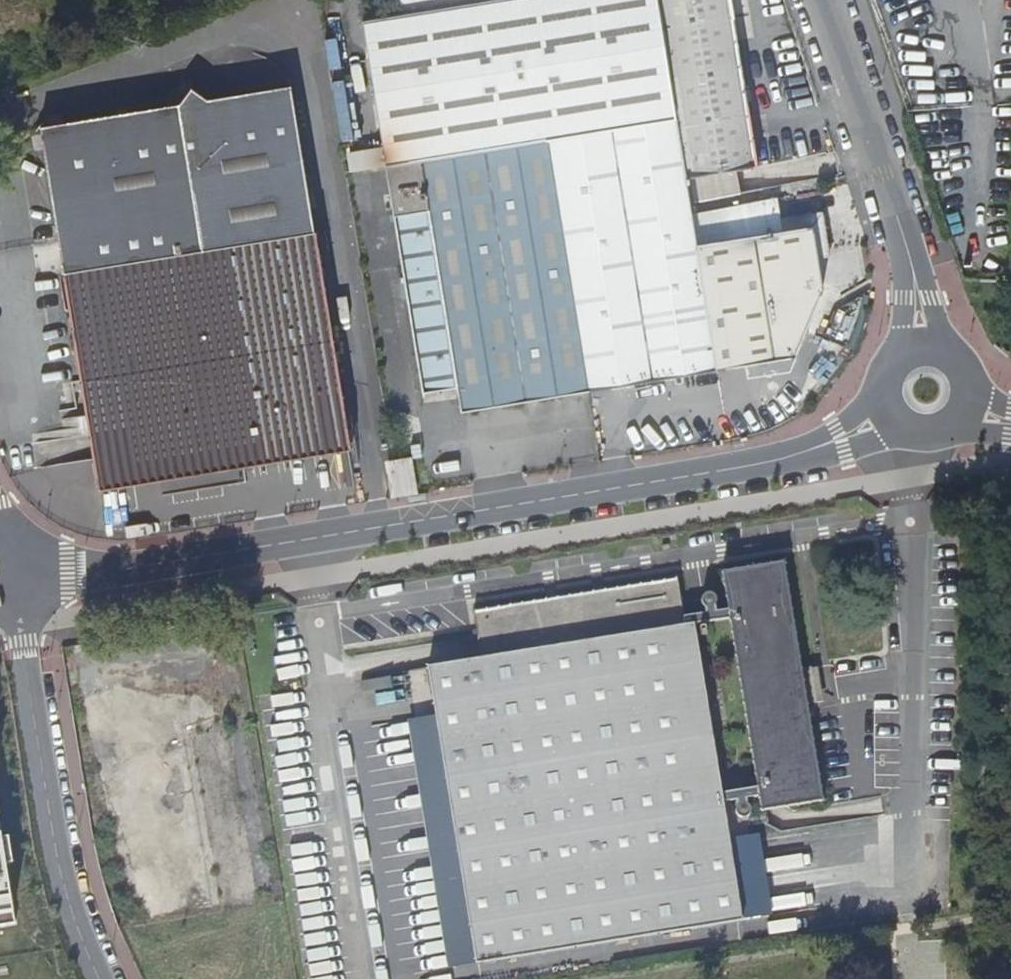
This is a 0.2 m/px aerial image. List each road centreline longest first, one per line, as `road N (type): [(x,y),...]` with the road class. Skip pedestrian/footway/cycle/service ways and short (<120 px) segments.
road 1 (tertiary): [(802,452),(71,578),(0,569)]
road 2 (residential): [(103,978),(67,897),(20,626),(0,598)]
road 3 (unclassified): [(831,0),(901,210)]
road 4 (unclassified): [(901,210),(905,356)]
road 5 (unclassified): [(951,357),(909,229)]

